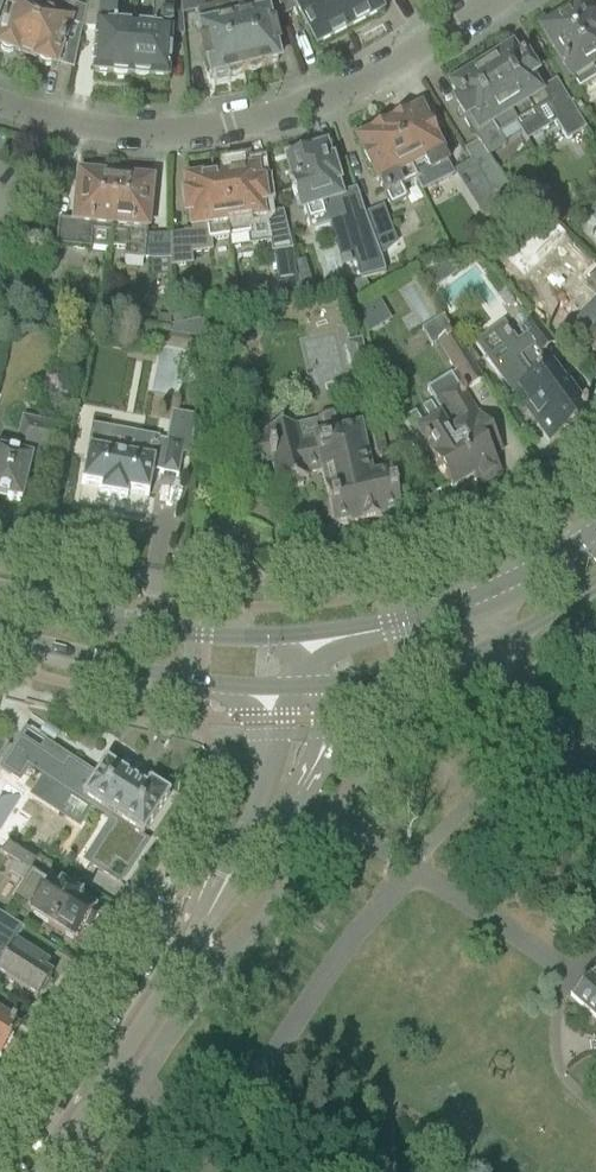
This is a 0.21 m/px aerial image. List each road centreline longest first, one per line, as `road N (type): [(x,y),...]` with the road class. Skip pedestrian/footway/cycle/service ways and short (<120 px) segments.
road 1 (residential): [(497,0),(425,47),(290,106),(237,116),(95,116),(0,92)]
road 2 (secondary): [(595,530),(444,607),(288,639)]
road 3 (residential): [(47,1171),(208,910)]
road 4 (secondary): [(288,639),(128,632),(0,600)]
road 5 (secondary): [(0,641),(124,671),(269,688)]
road 6 (secondary): [(375,678),(483,646),(595,586)]
road 7 (residential): [(269,688),(270,758),(208,910)]
road 8 (residential): [(208,910),(278,823),(320,755)]

